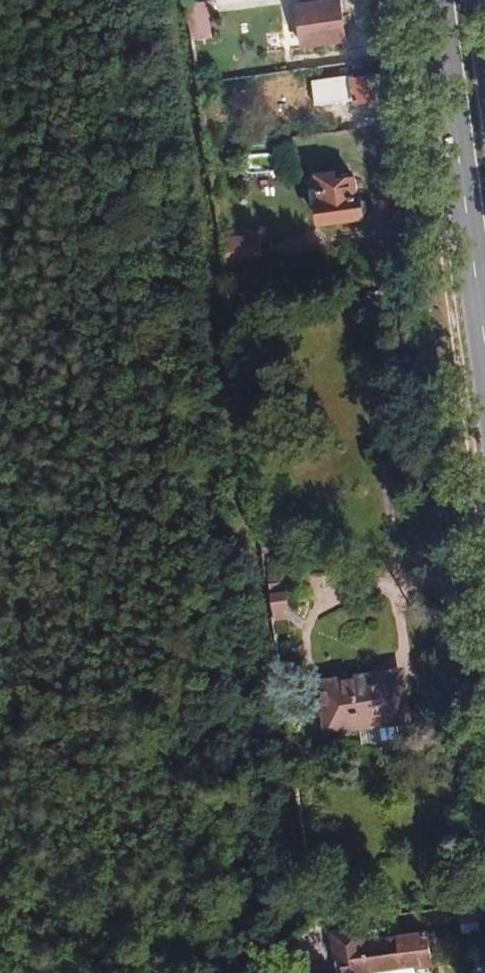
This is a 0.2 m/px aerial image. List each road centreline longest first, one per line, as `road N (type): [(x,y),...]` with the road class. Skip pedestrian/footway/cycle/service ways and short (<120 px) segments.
road 1 (primary): [(436,0),(484,360)]

